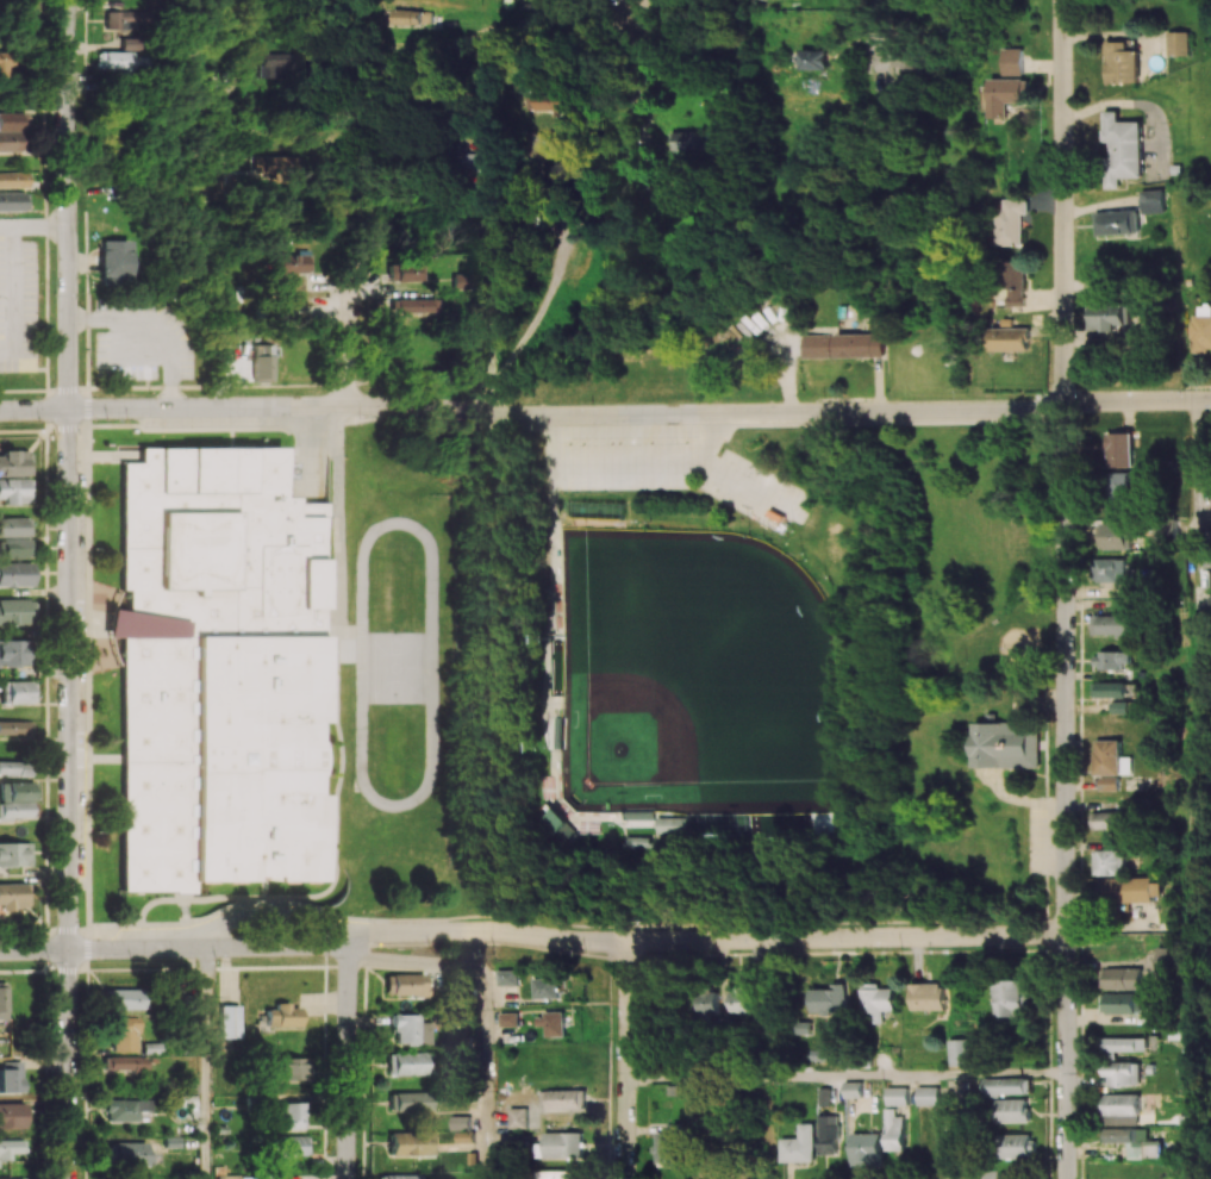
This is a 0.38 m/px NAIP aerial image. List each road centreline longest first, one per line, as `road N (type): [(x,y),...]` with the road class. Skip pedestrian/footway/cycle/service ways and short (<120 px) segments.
road 1 (residential): [(1210,399),(563,416),(347,405),(0,410)]
road 2 (residential): [(68,0),(69,1178)]
road 3 (residential): [(1066,934),(626,941),(469,930),(382,932),(347,946),(0,950)]
road 4 (residential): [(1065,405),(1068,1178)]
road 5 (residential): [(1062,0),(1065,405)]
road 6 (residential): [(626,941),(626,1178)]
road 7 (residential): [(347,946),(347,1178)]
road 8 (residential): [(619,0),(636,93),(635,171)]

